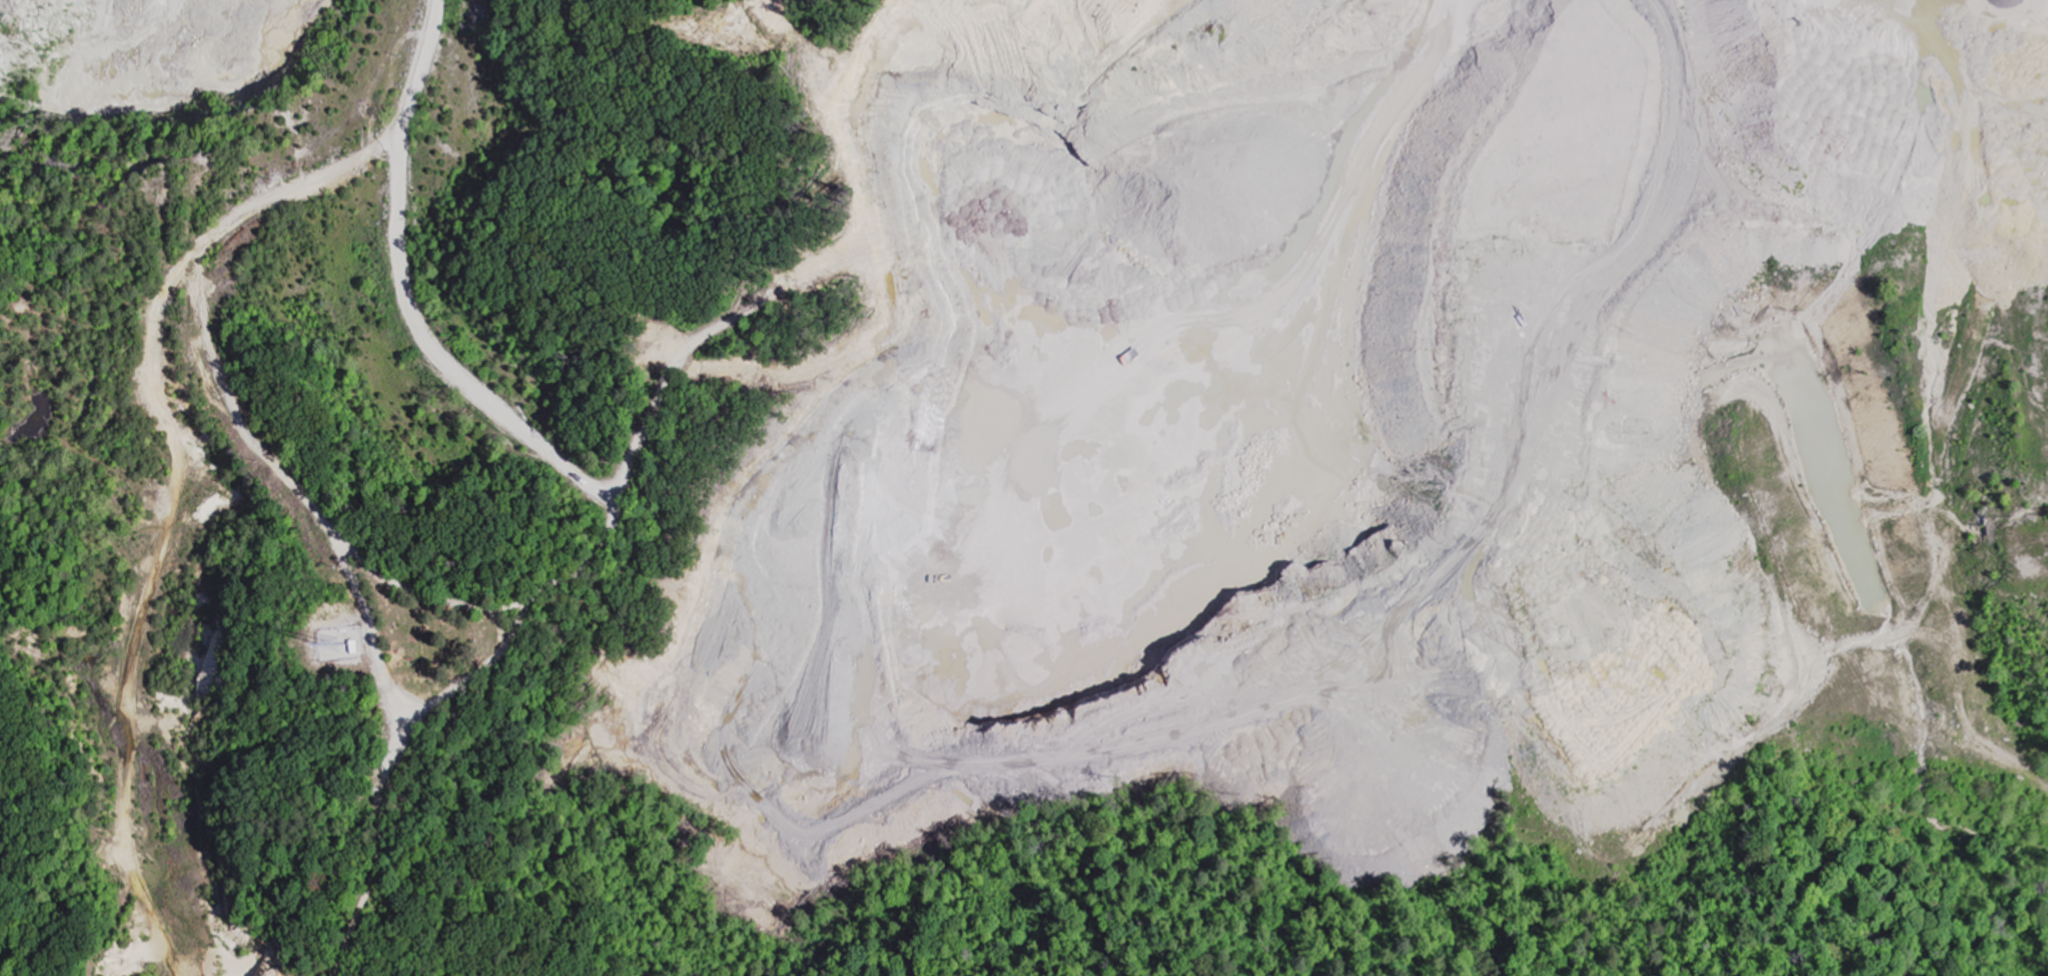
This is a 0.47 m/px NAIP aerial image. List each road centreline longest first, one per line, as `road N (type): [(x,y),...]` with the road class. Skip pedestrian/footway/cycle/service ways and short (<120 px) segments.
road 1 (residential): [(333,975),(387,836),(396,757),(411,728),(487,667),(533,594),(499,608),(434,598),(337,542),(246,438),(181,268),(270,195),(404,138),(442,0)]

